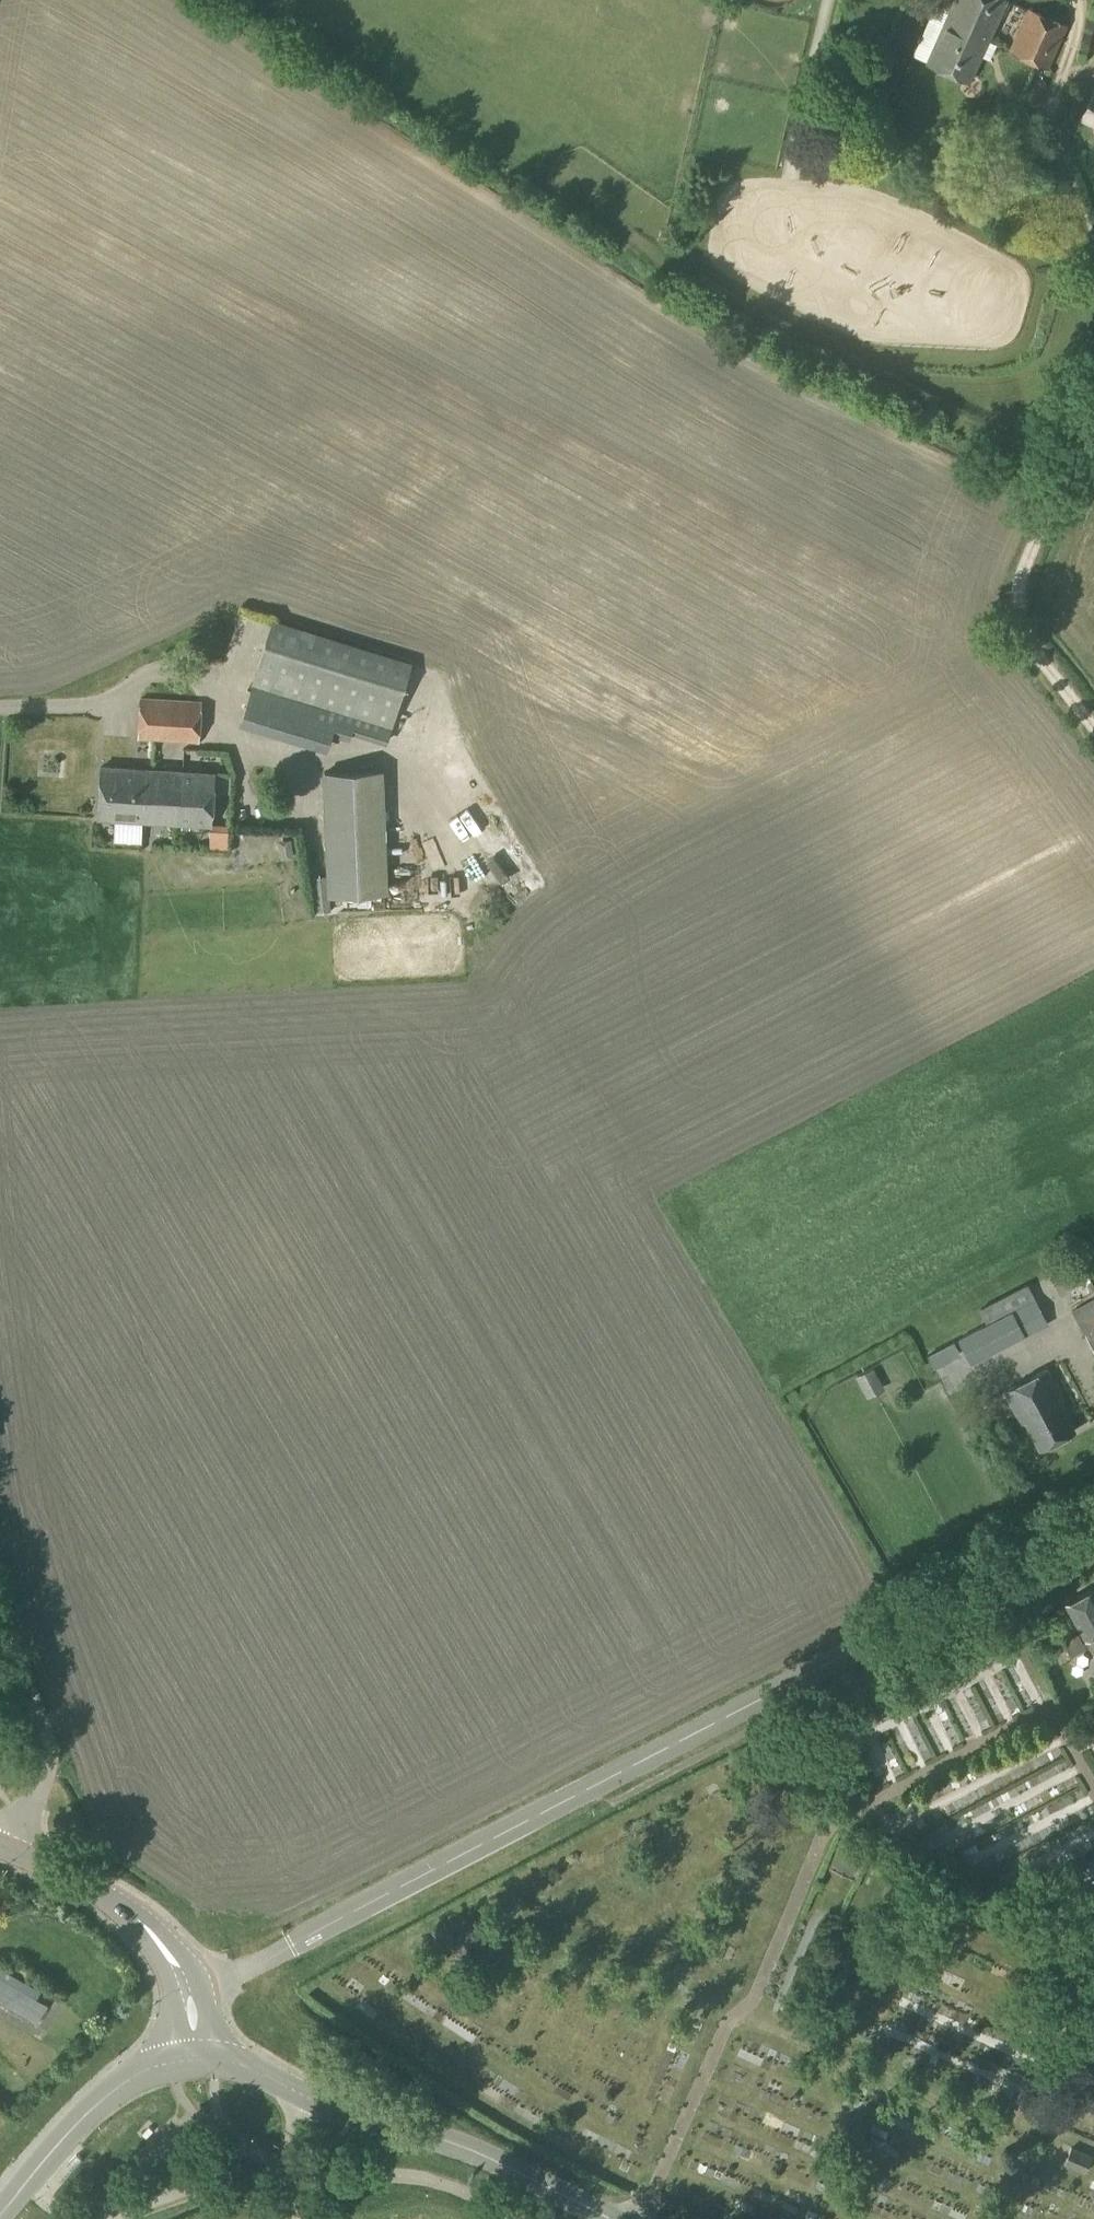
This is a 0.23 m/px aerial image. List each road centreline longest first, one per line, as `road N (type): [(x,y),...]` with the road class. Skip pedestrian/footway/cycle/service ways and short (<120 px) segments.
road 1 (unclassified): [(199,1990),(250,1973),(1093,1529)]
road 2 (tertiary): [(610,2218),(462,2148),(301,2097)]
road 3 (residential): [(16,1855),(49,1756),(40,1711),(0,1624)]
road 4 (residential): [(3,2218),(88,2113),(123,2086),(176,2066)]
road 5 (tertiary): [(199,1990),(161,1935),(113,1901)]

